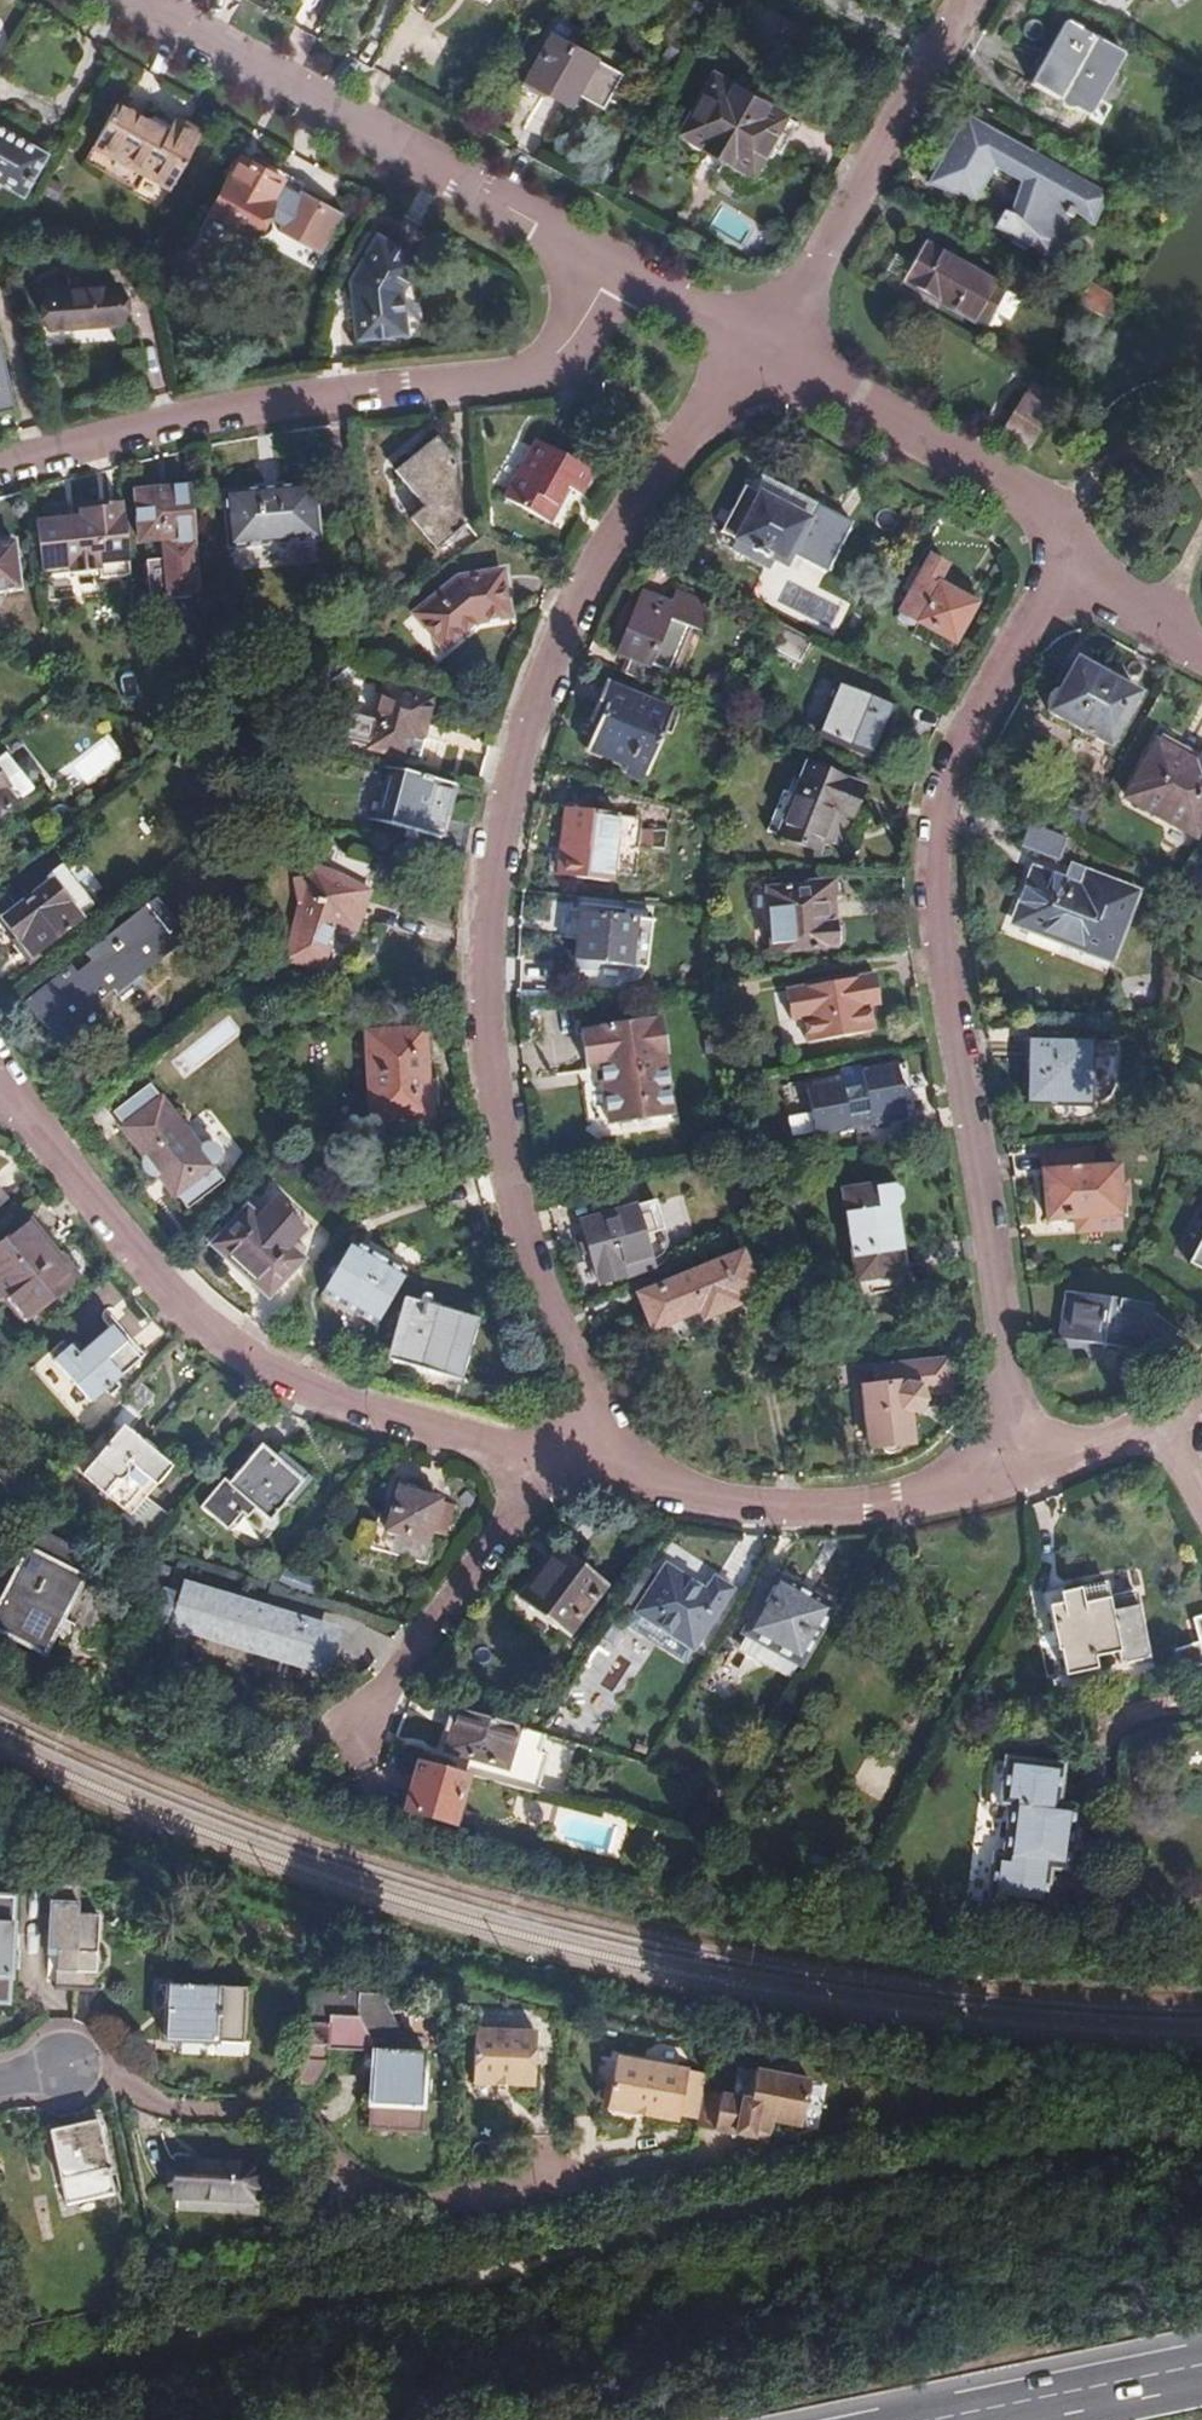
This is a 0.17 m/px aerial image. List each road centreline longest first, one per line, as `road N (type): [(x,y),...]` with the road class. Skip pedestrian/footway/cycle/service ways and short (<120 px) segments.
road 1 (residential): [(766,342),(644,473),(559,633),(512,770),(482,902),(492,1108),(601,1475)]
road 2 (track): [(175,2345),(1017,2155),(1118,2145),(1201,2150)]
road 3 (residential): [(1025,1467),(929,908),(934,803),(971,700),(1071,555)]
road 4 (residential): [(0,1090),(192,1319),(251,1362),(311,1391),(551,1461)]
road 5 (residential): [(613,266),(566,342),(508,383),(381,387),(0,464)]
road 6 (residential): [(613,266),(143,0)]
road 7 (residential): [(601,1475),(743,1501),(880,1509),(1025,1467)]
road 8 (residential): [(958,0),(766,342)]
road 9 (residential): [(1071,555),(1024,501),(766,342)]
road 10 (residential): [(551,1461),(353,1736)]
road 11 (motorway): [(1201,2384),(1025,2419)]
road 12 (track): [(0,2383),(175,2345)]
road 13 (residential): [(766,342),(613,266)]
road 14 (residential): [(1201,654),(1141,620),(1071,555)]
road 15 (residential): [(1025,1467),(1160,1429)]

